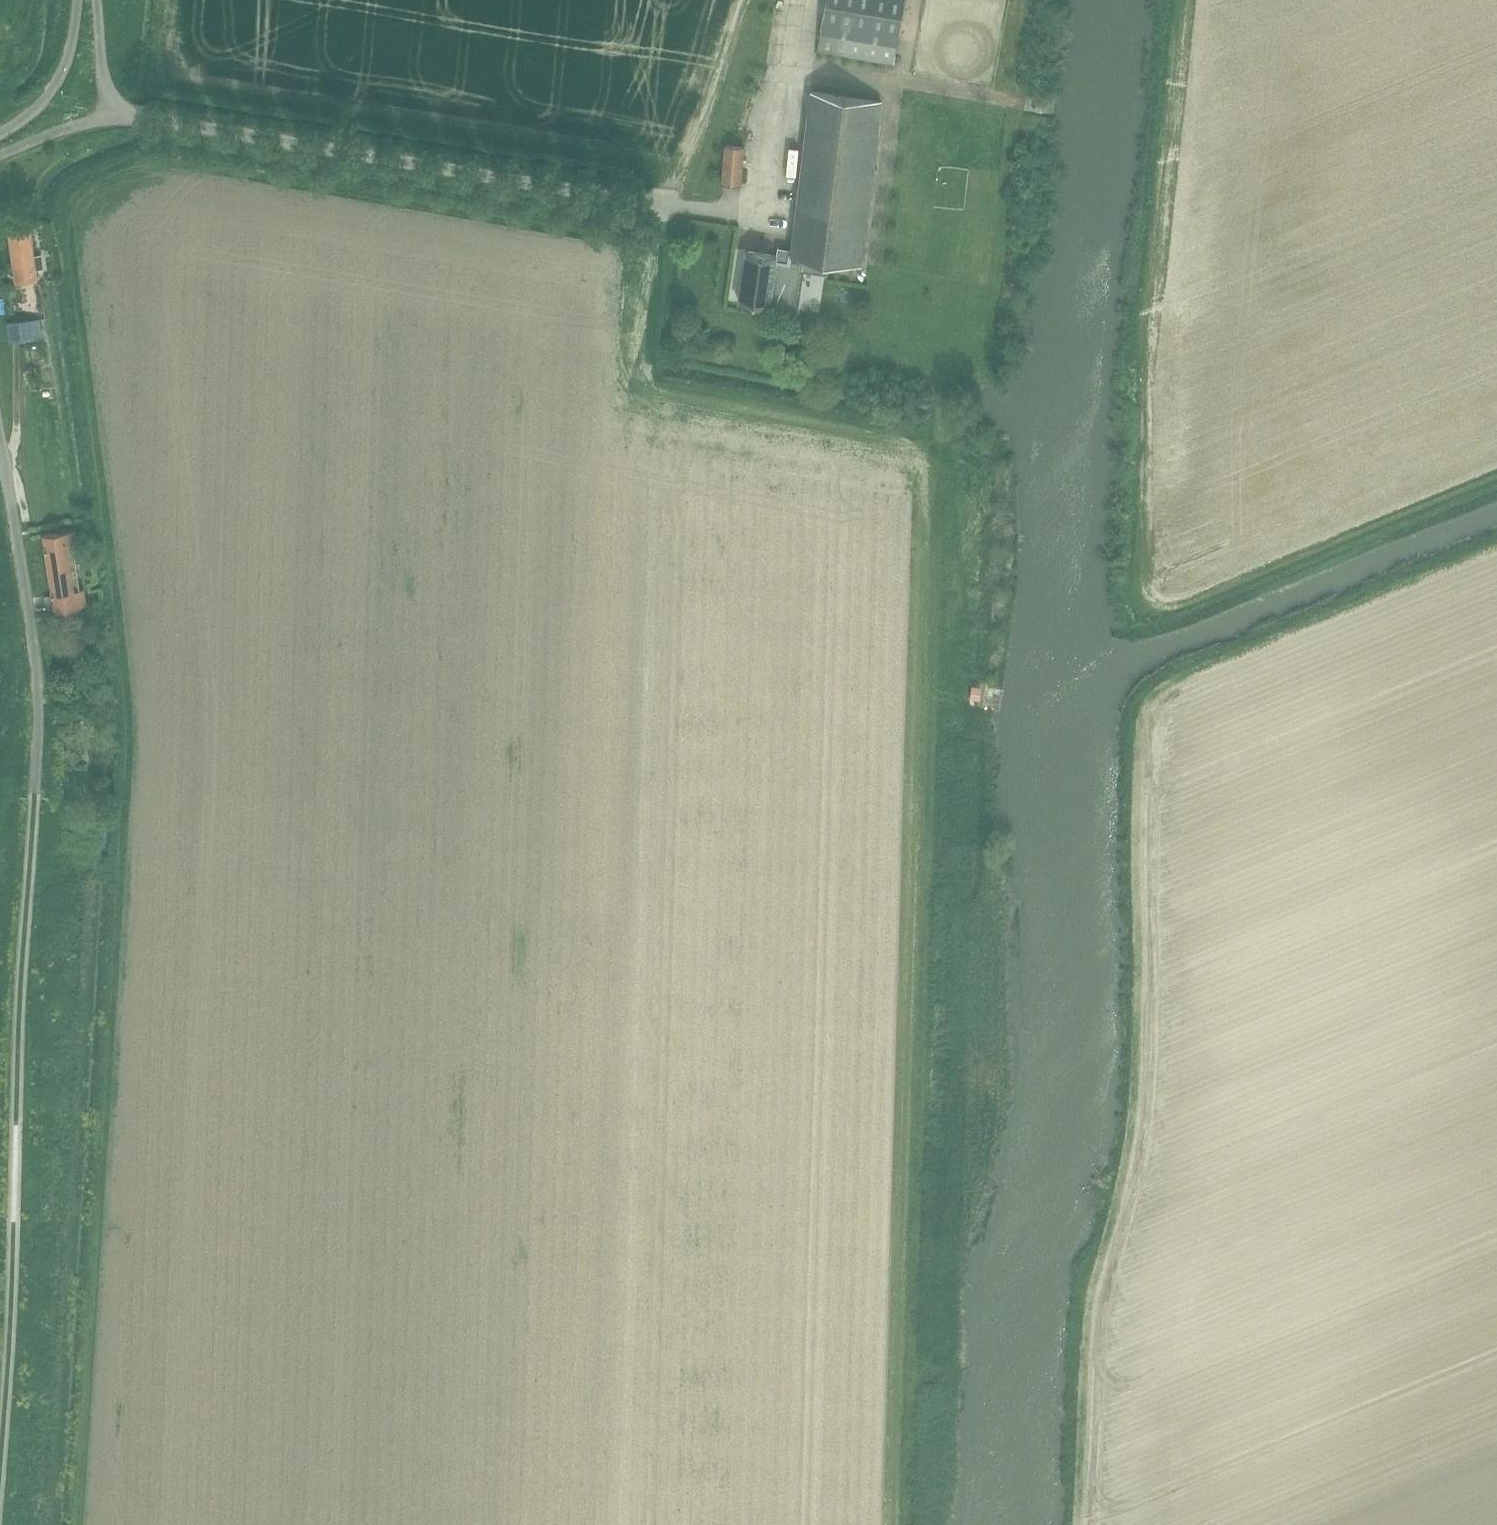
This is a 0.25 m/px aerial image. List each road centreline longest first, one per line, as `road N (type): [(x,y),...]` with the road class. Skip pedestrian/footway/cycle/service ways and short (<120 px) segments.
road 1 (unclassified): [(36,791),(37,660),(0,428)]
road 2 (unclassified): [(0,133),(61,78),(80,0)]

